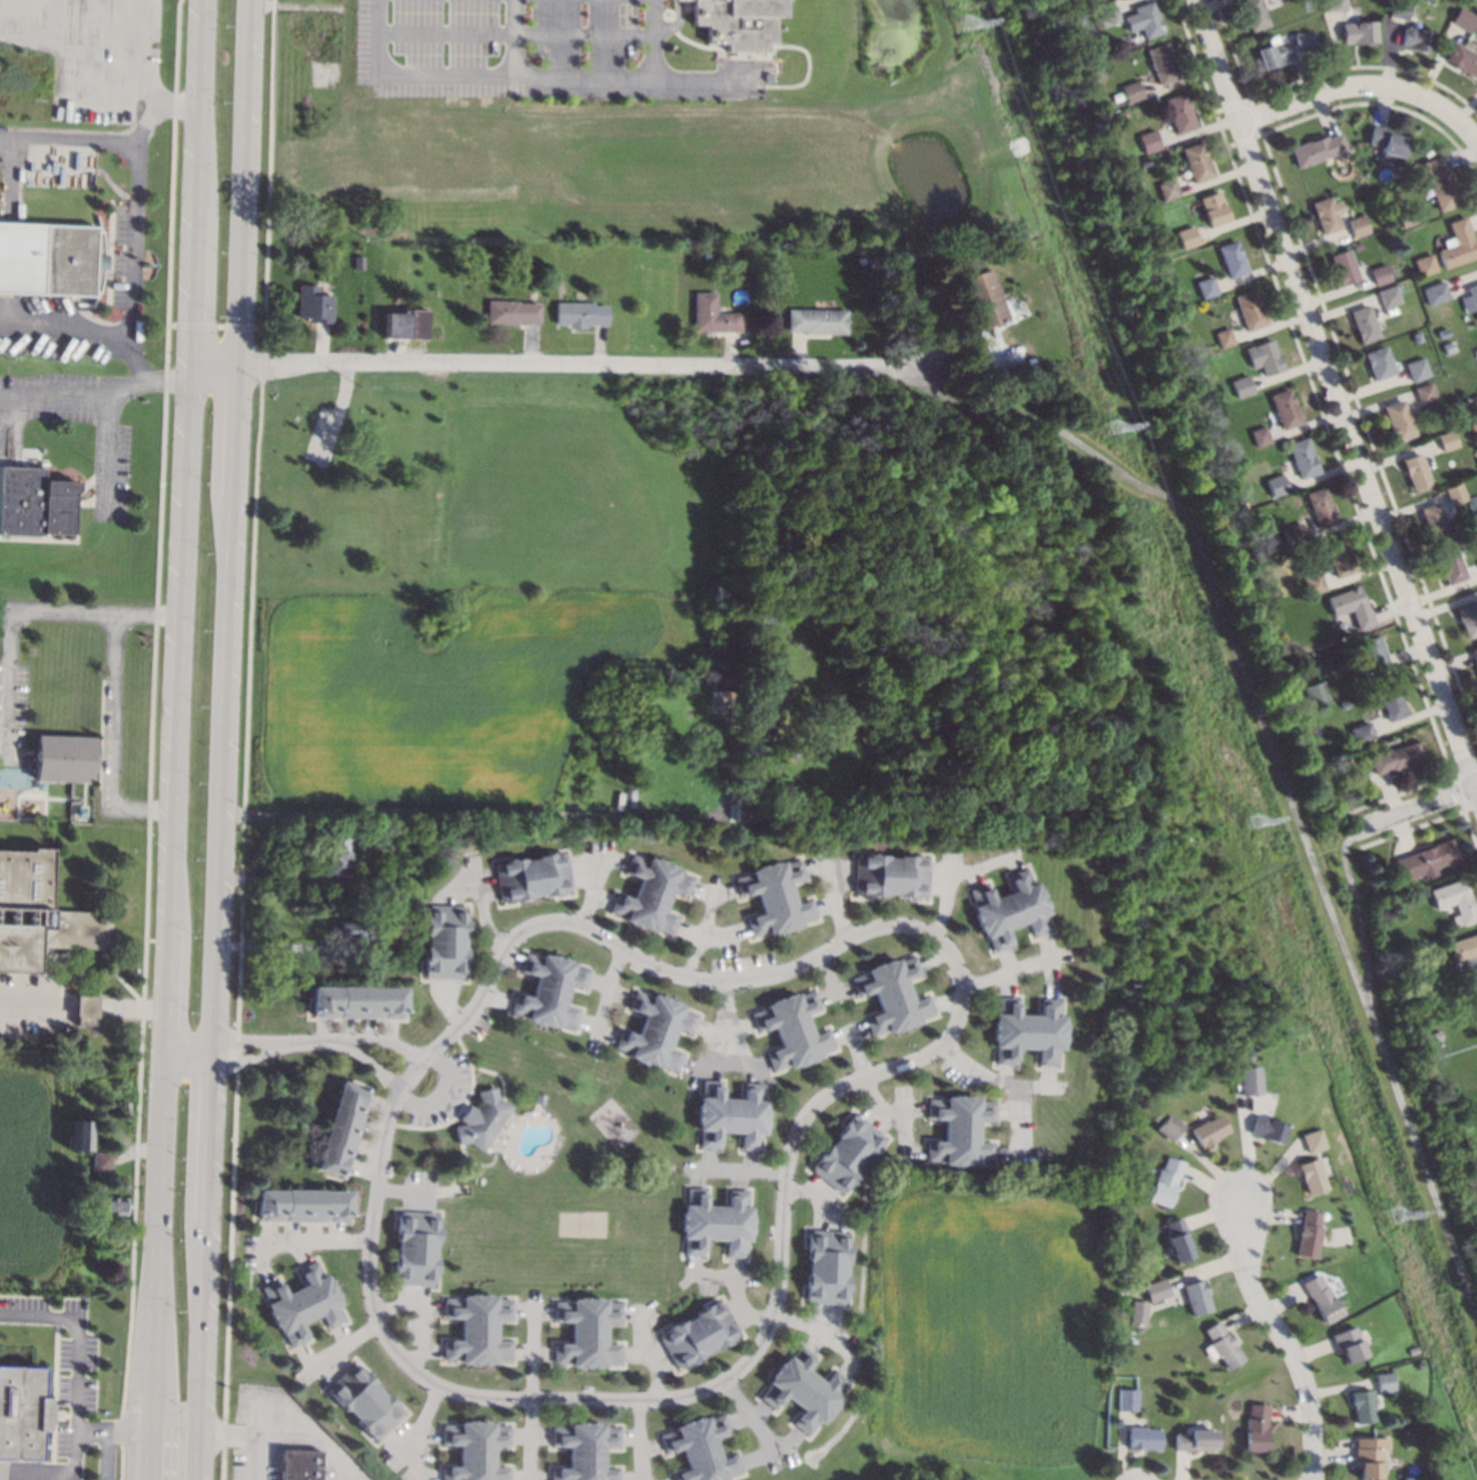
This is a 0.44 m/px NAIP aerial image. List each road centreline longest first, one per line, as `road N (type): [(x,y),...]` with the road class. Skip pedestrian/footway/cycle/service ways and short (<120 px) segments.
road 1 (primary): [(202,0),(155,1253)]
road 2 (residential): [(1476,793),(1242,127),(1207,0)]
road 3 (residential): [(927,366),(237,365)]
road 4 (primary): [(211,1048),(232,495)]
road 5 (primary): [(237,365),(250,0)]
road 6 (residential): [(1312,1479),(1307,1400),(1249,1282),(1239,1199)]
road 7 (residential): [(1242,127),(1346,84),(1402,82),(1476,138)]
road 8 (primary): [(195,1479),(205,1219)]
road 9 (primary): [(155,1253),(131,1431)]
road 10 (primary): [(205,1219),(211,1048)]
road 11 (primary): [(155,1253),(152,1392)]
road 12 (primary): [(232,495),(237,365)]

